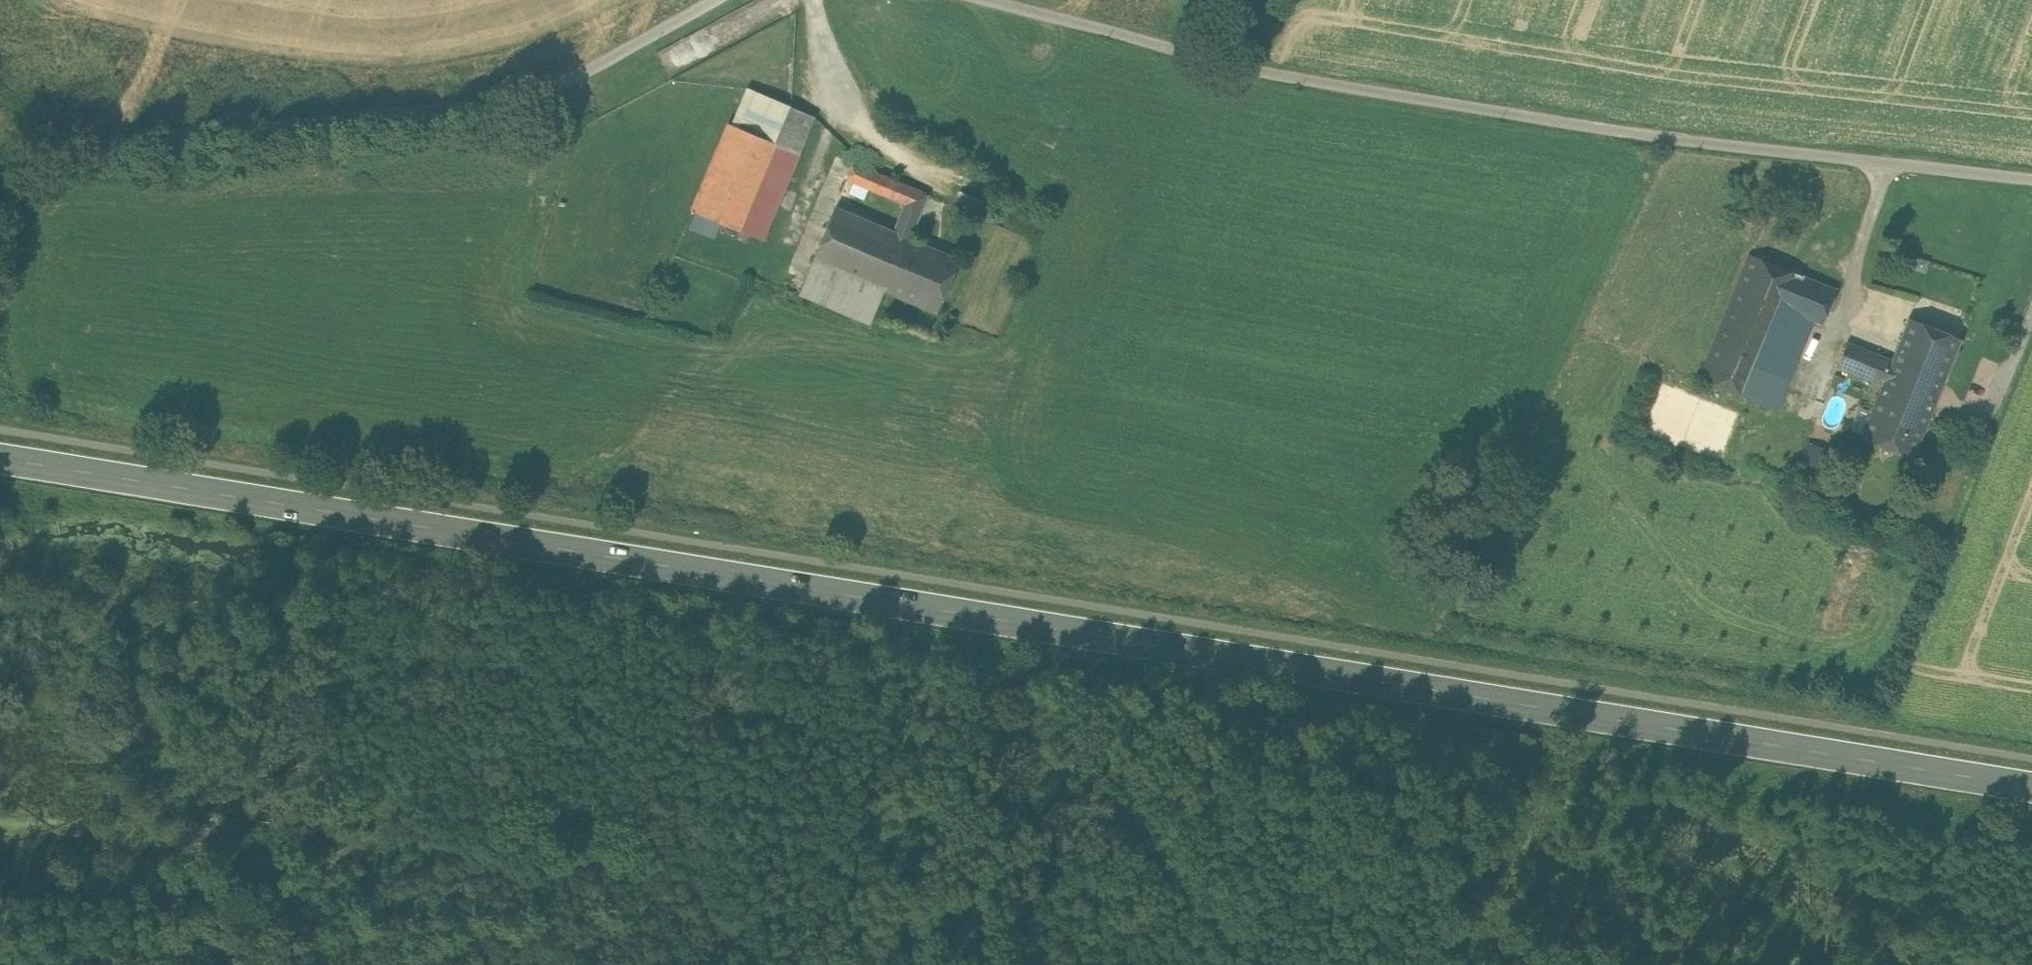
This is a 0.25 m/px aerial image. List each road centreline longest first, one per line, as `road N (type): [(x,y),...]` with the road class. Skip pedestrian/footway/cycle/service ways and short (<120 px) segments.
road 1 (secondary): [(2031,788),(0,458)]
road 2 (unclassified): [(2031,177),(1674,139),(1280,75),(995,0)]
road 3 (unclassified): [(717,0),(526,102),(0,153)]

